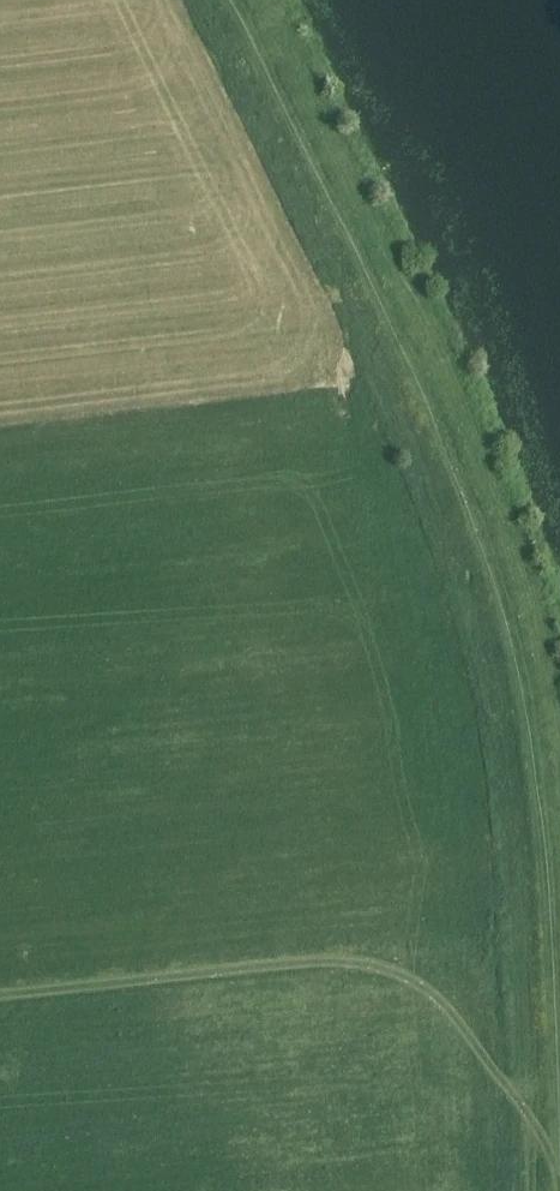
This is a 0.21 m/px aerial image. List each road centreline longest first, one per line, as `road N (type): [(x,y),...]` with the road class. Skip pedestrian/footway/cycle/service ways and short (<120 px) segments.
road 1 (track): [(559,1190),(546,860),(527,694),(504,601),(406,357),(235,0)]

